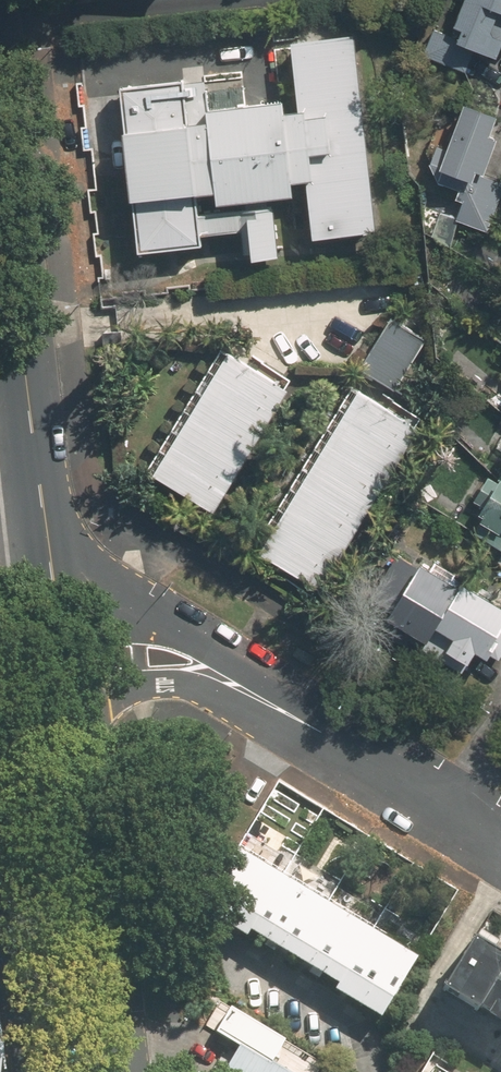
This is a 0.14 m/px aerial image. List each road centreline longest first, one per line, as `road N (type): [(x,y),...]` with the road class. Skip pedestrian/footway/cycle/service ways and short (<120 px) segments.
road 1 (secondary): [(49,592),(0,139)]
road 2 (secondary): [(107,1071),(62,699)]
road 3 (residential): [(249,690),(500,837)]
road 4 (residential): [(49,592),(156,621),(249,690)]
road 5 (residential): [(249,690),(187,679),(62,699)]

